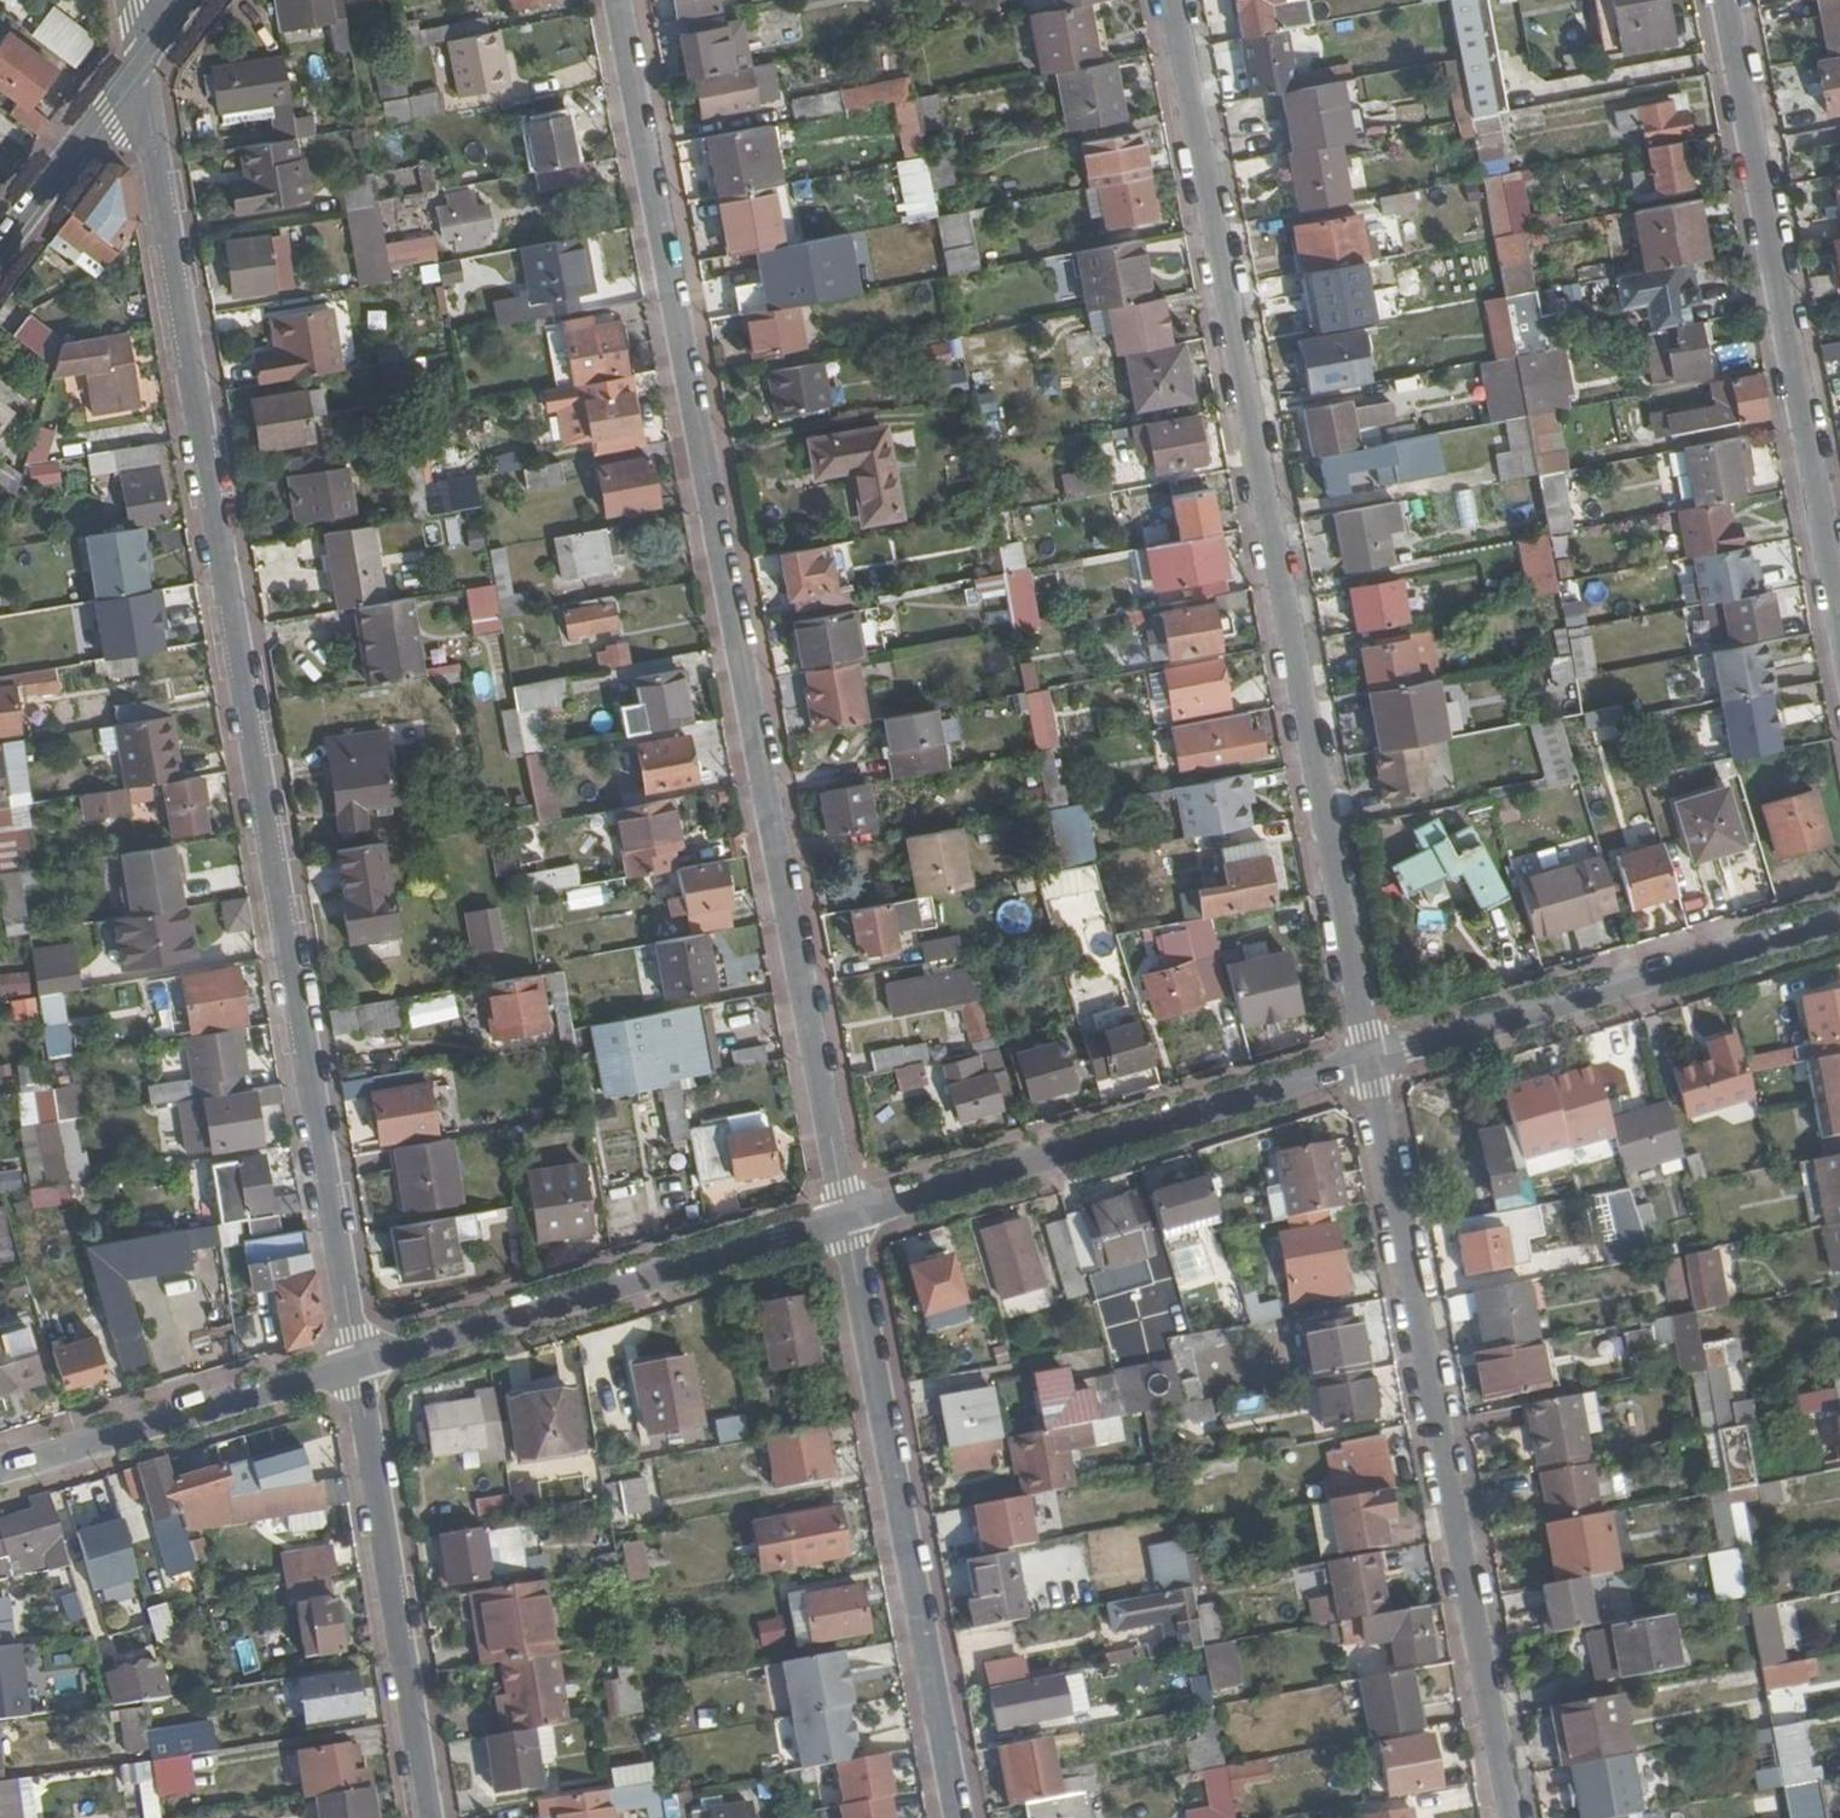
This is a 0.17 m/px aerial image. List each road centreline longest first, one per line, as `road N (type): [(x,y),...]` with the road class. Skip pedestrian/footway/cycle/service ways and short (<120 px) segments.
road 1 (residential): [(356,1363),(144,72)]
road 2 (residential): [(846,1216),(620,0)]
road 3 (residential): [(1371,1061),(1171,0)]
road 4 (residential): [(1512,1817),(1371,1061)]
road 5 (residential): [(1839,623),(1725,0)]
road 6 (residential): [(959,1817),(846,1216)]
road 7 (residential): [(846,1216),(1371,1061)]
road 8 (residential): [(356,1363),(846,1216)]
road 9 (residential): [(1371,1061),(1839,920)]
road 10 (residential): [(428,1817),(356,1363)]
road 11 (residential): [(0,1470),(356,1363)]
road 12 (residential): [(144,72),(0,260)]

